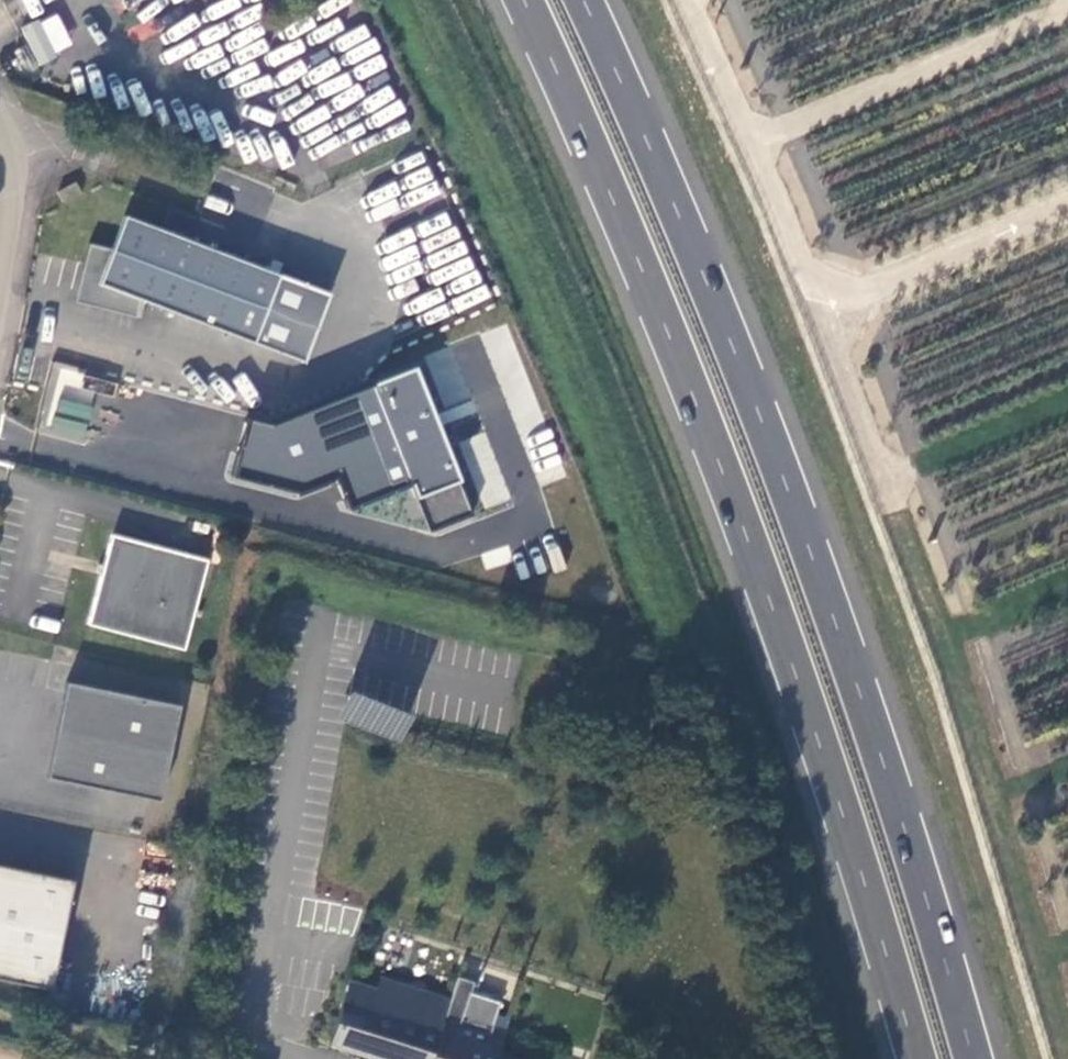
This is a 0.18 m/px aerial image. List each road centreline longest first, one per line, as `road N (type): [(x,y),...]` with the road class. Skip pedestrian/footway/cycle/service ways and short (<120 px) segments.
road 1 (trunk): [(525,0),(721,465),(827,762),(918,1058)]
road 2 (trunk): [(974,1058),(882,757),(768,435),(585,0)]
road 3 (residential): [(0,333),(21,231),(0,115)]

